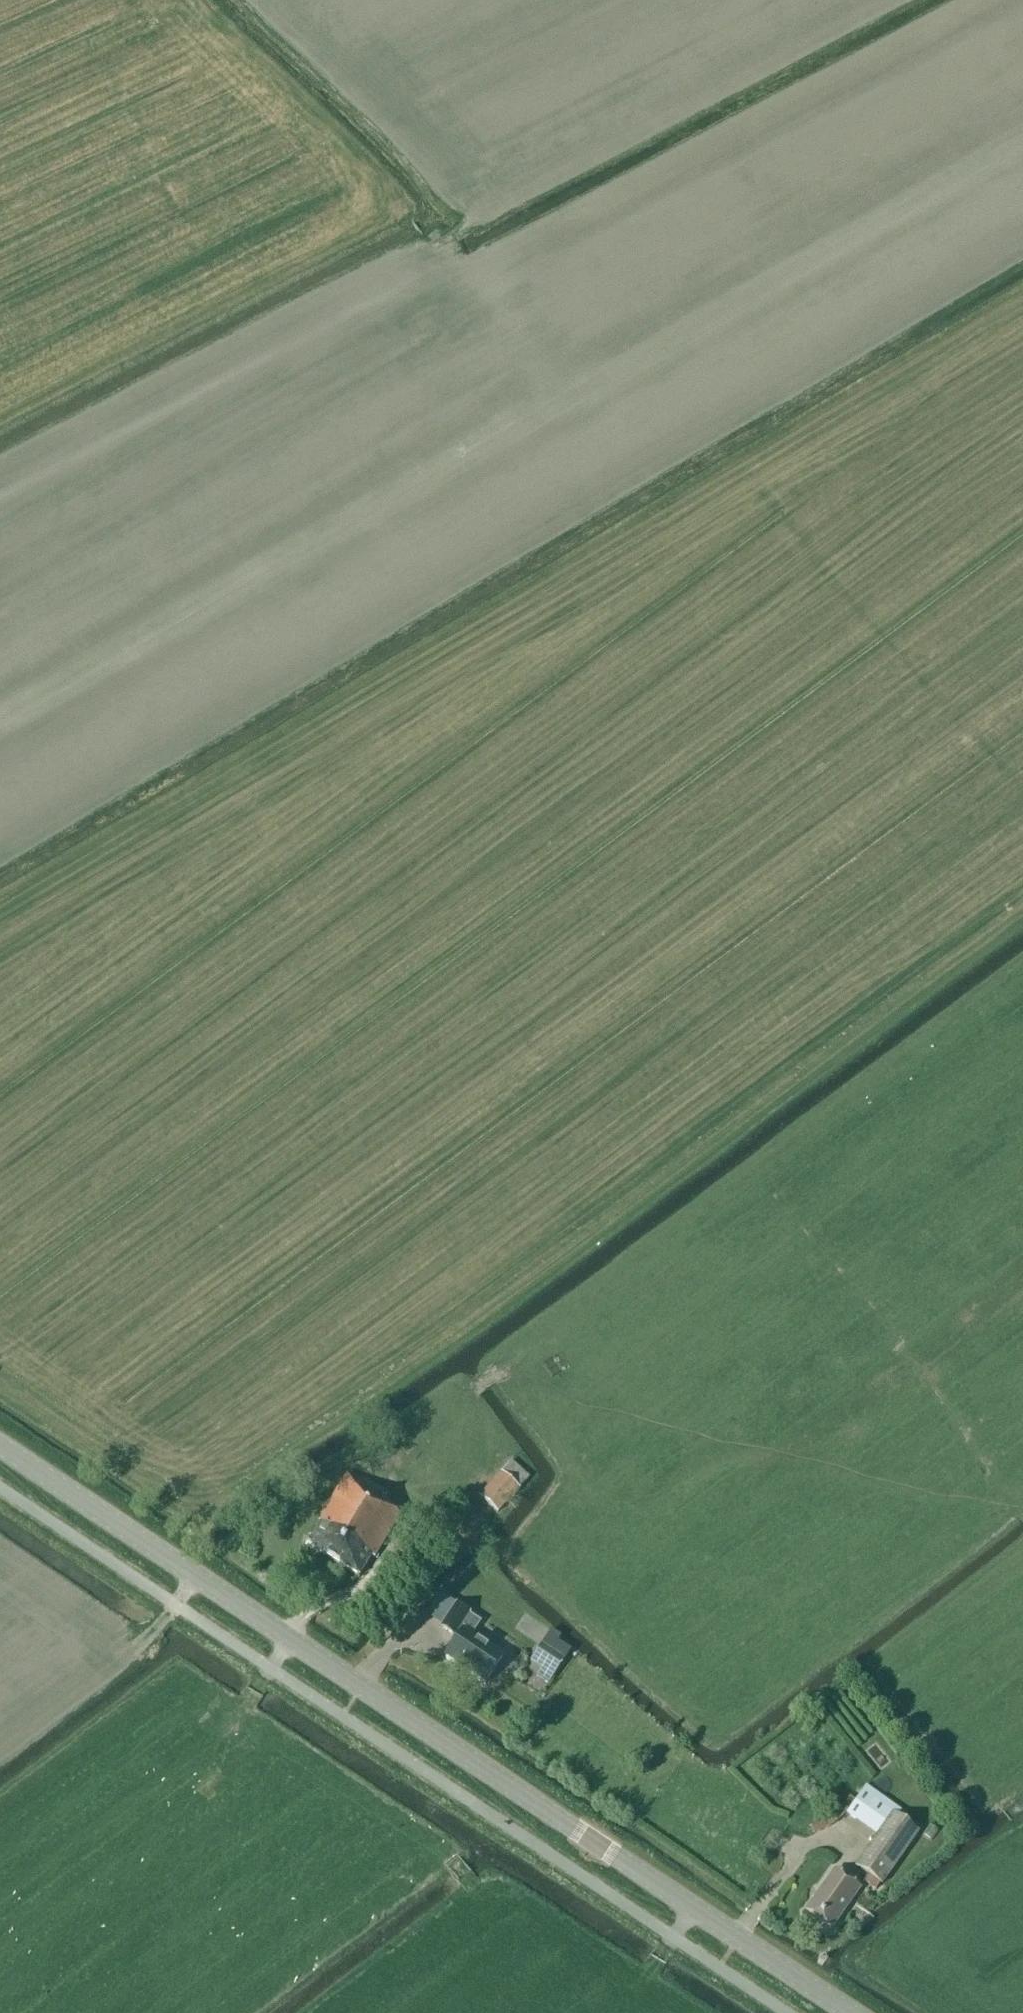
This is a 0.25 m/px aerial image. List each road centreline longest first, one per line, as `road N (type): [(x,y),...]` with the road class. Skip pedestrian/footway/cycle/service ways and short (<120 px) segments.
road 1 (tertiary): [(851,2012),(0,1447)]

